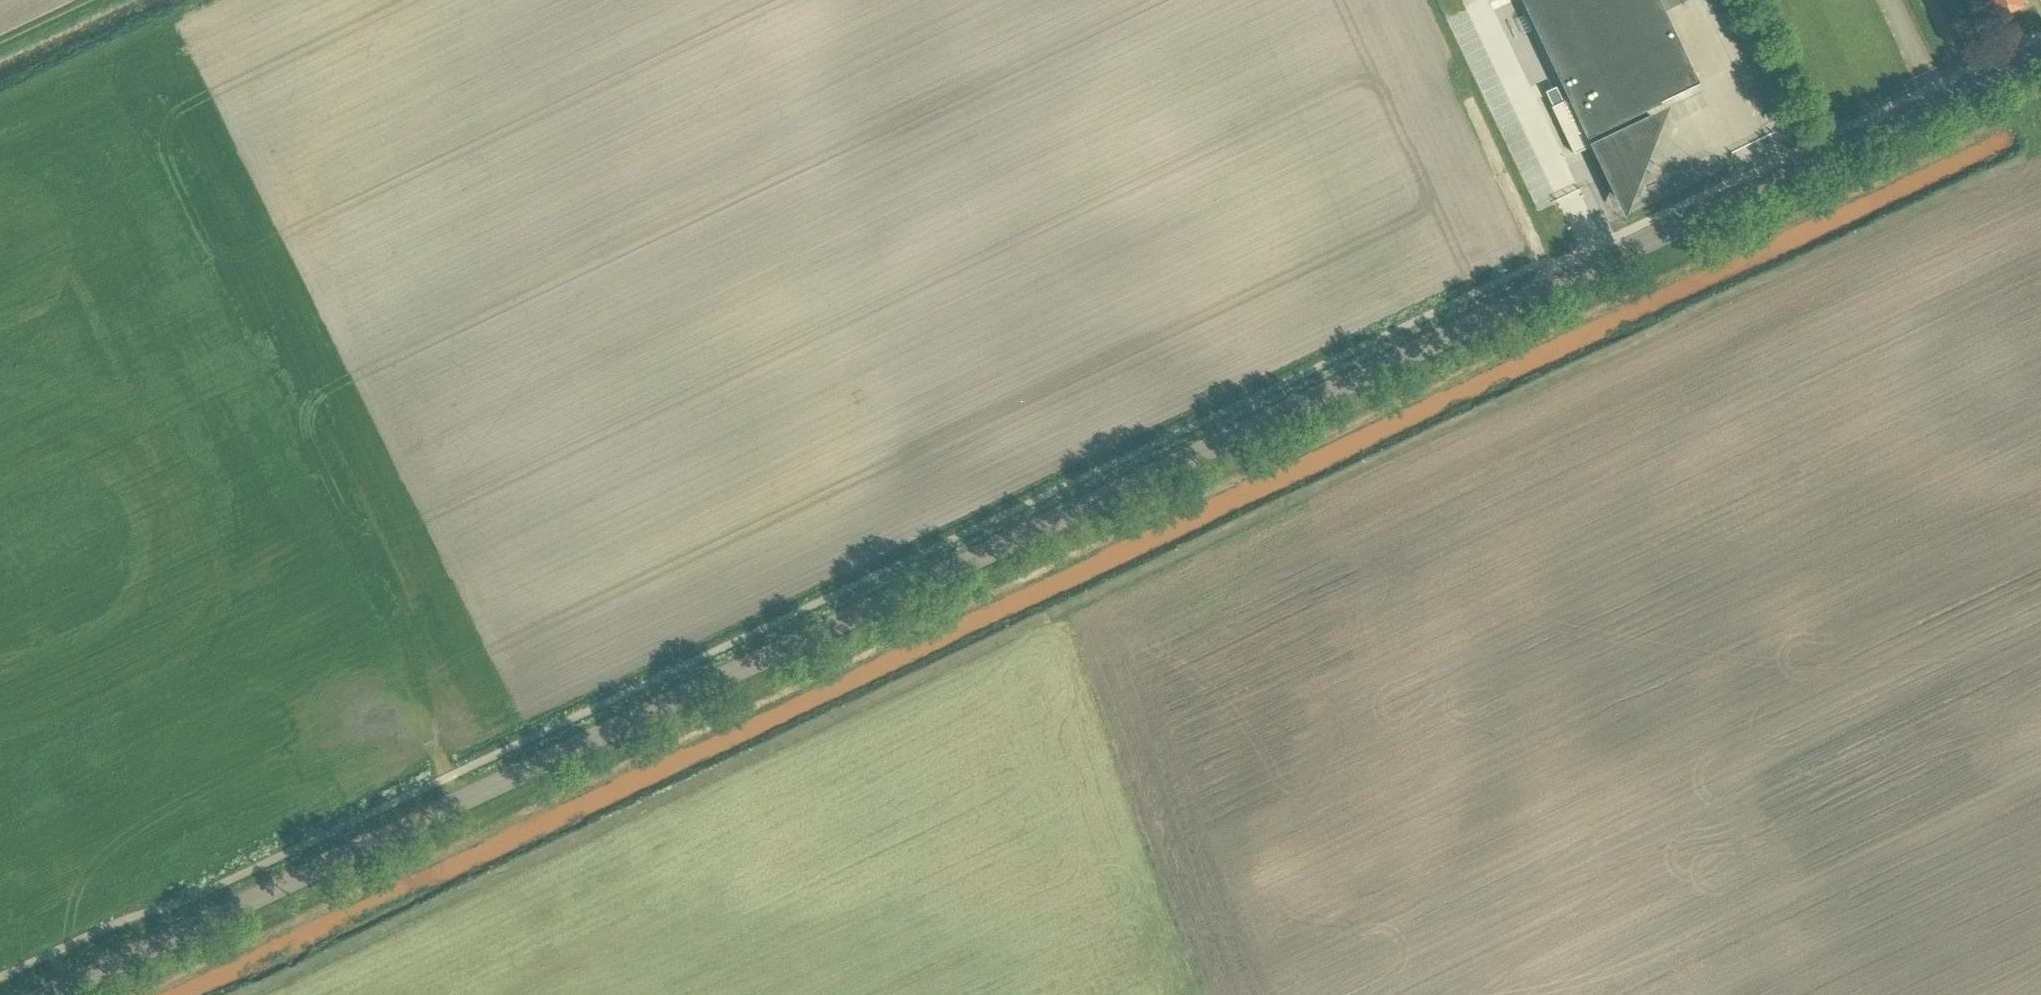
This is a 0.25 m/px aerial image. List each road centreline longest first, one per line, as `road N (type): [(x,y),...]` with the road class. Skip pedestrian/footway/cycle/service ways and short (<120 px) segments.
road 1 (tertiary): [(52,994),(2040,57)]
road 2 (track): [(292,994),(411,939)]

